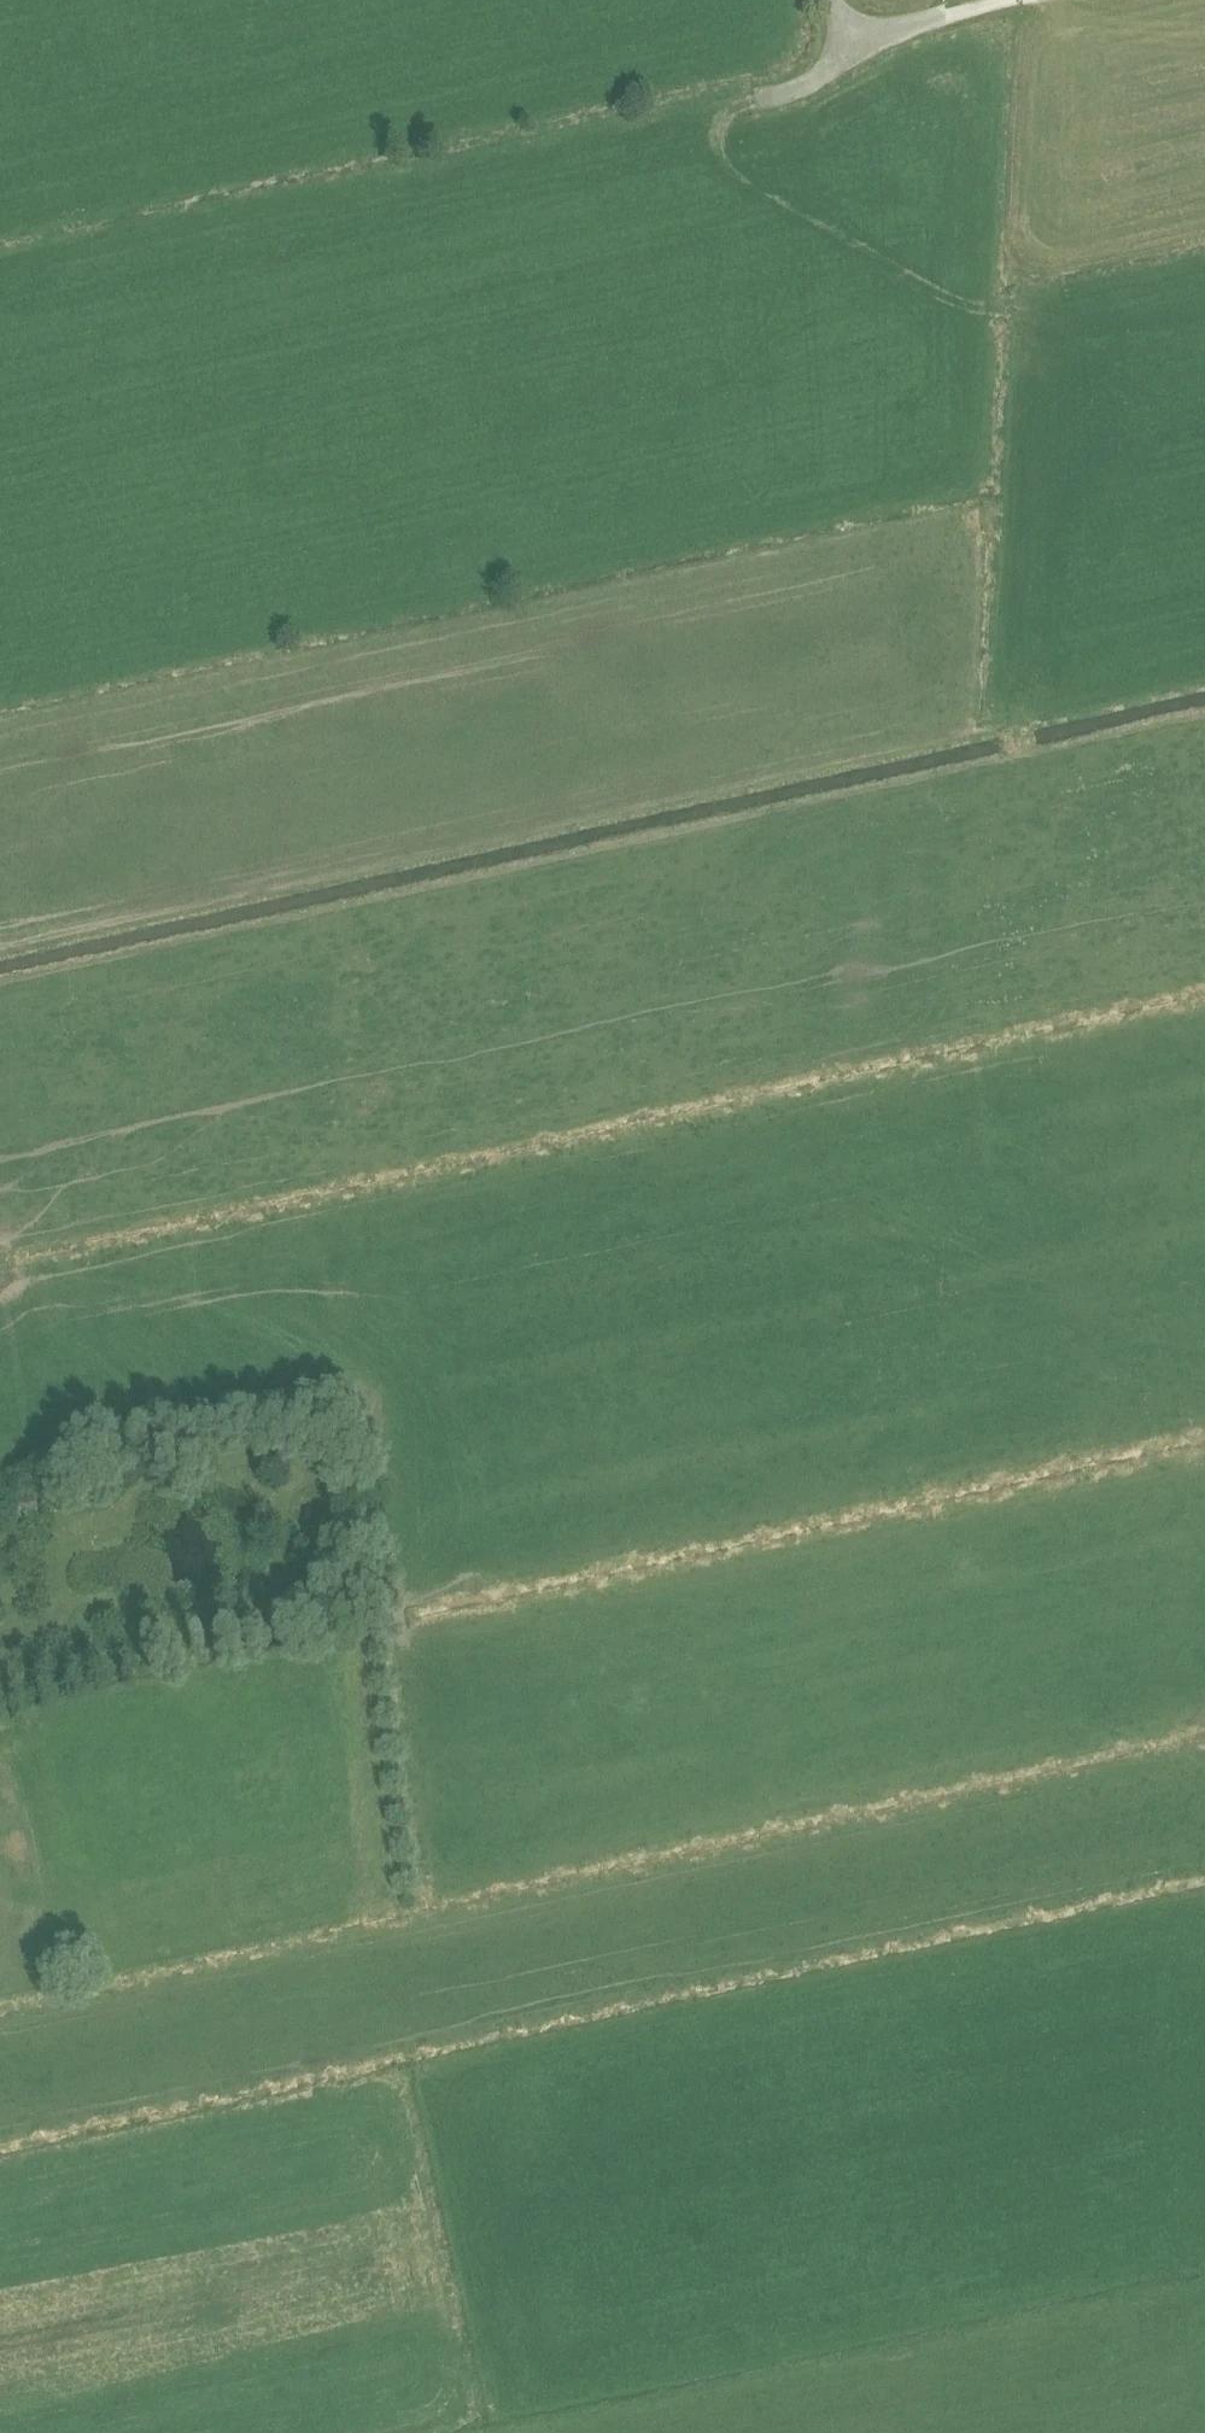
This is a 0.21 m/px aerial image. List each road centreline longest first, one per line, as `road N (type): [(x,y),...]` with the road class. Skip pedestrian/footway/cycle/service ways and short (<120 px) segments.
road 1 (unclassified): [(1015,0),(889,31),(858,28),(833,0)]

